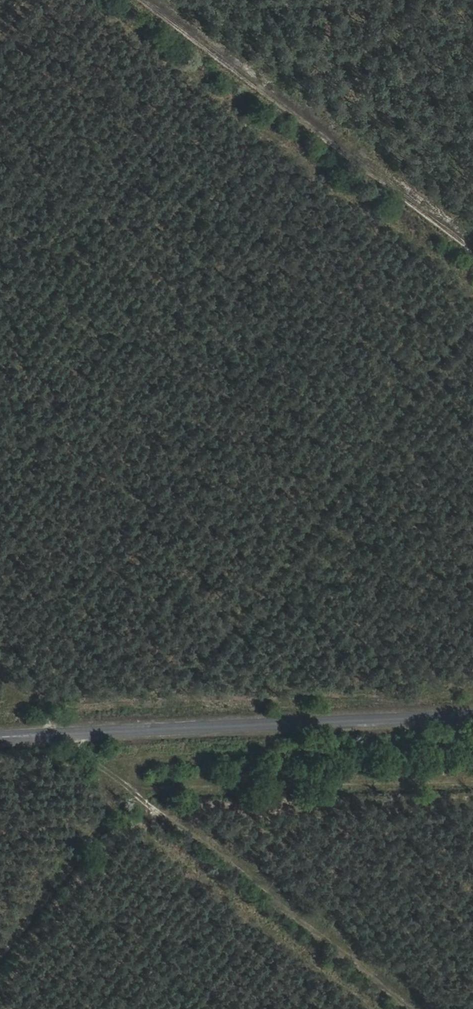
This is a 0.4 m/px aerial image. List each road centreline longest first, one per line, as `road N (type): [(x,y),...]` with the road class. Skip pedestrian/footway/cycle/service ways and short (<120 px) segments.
road 1 (track): [(412,1008),(0,678)]
road 2 (tertiary): [(0,732),(472,711)]
road 3 (track): [(472,237),(159,0)]

